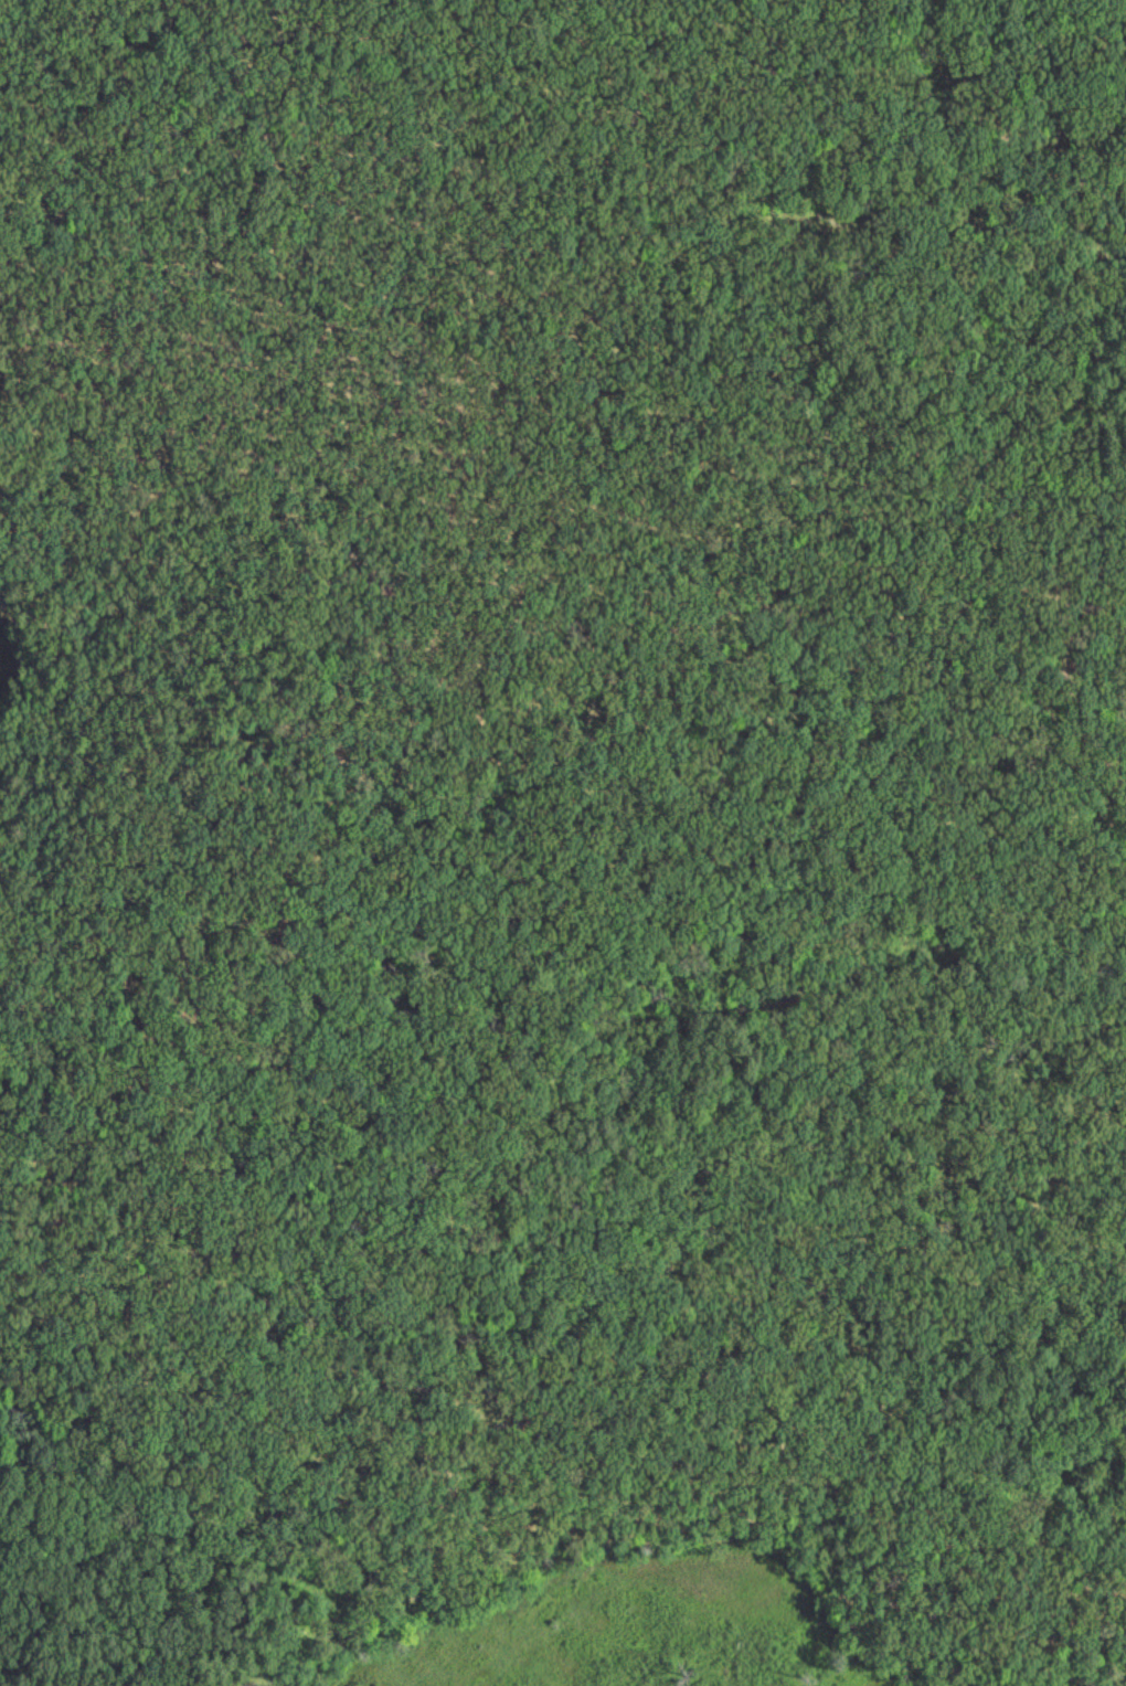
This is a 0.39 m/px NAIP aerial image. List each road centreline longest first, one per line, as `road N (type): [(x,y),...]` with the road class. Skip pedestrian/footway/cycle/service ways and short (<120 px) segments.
road 1 (track): [(1125,469),(232,224),(177,218),(0,230)]

